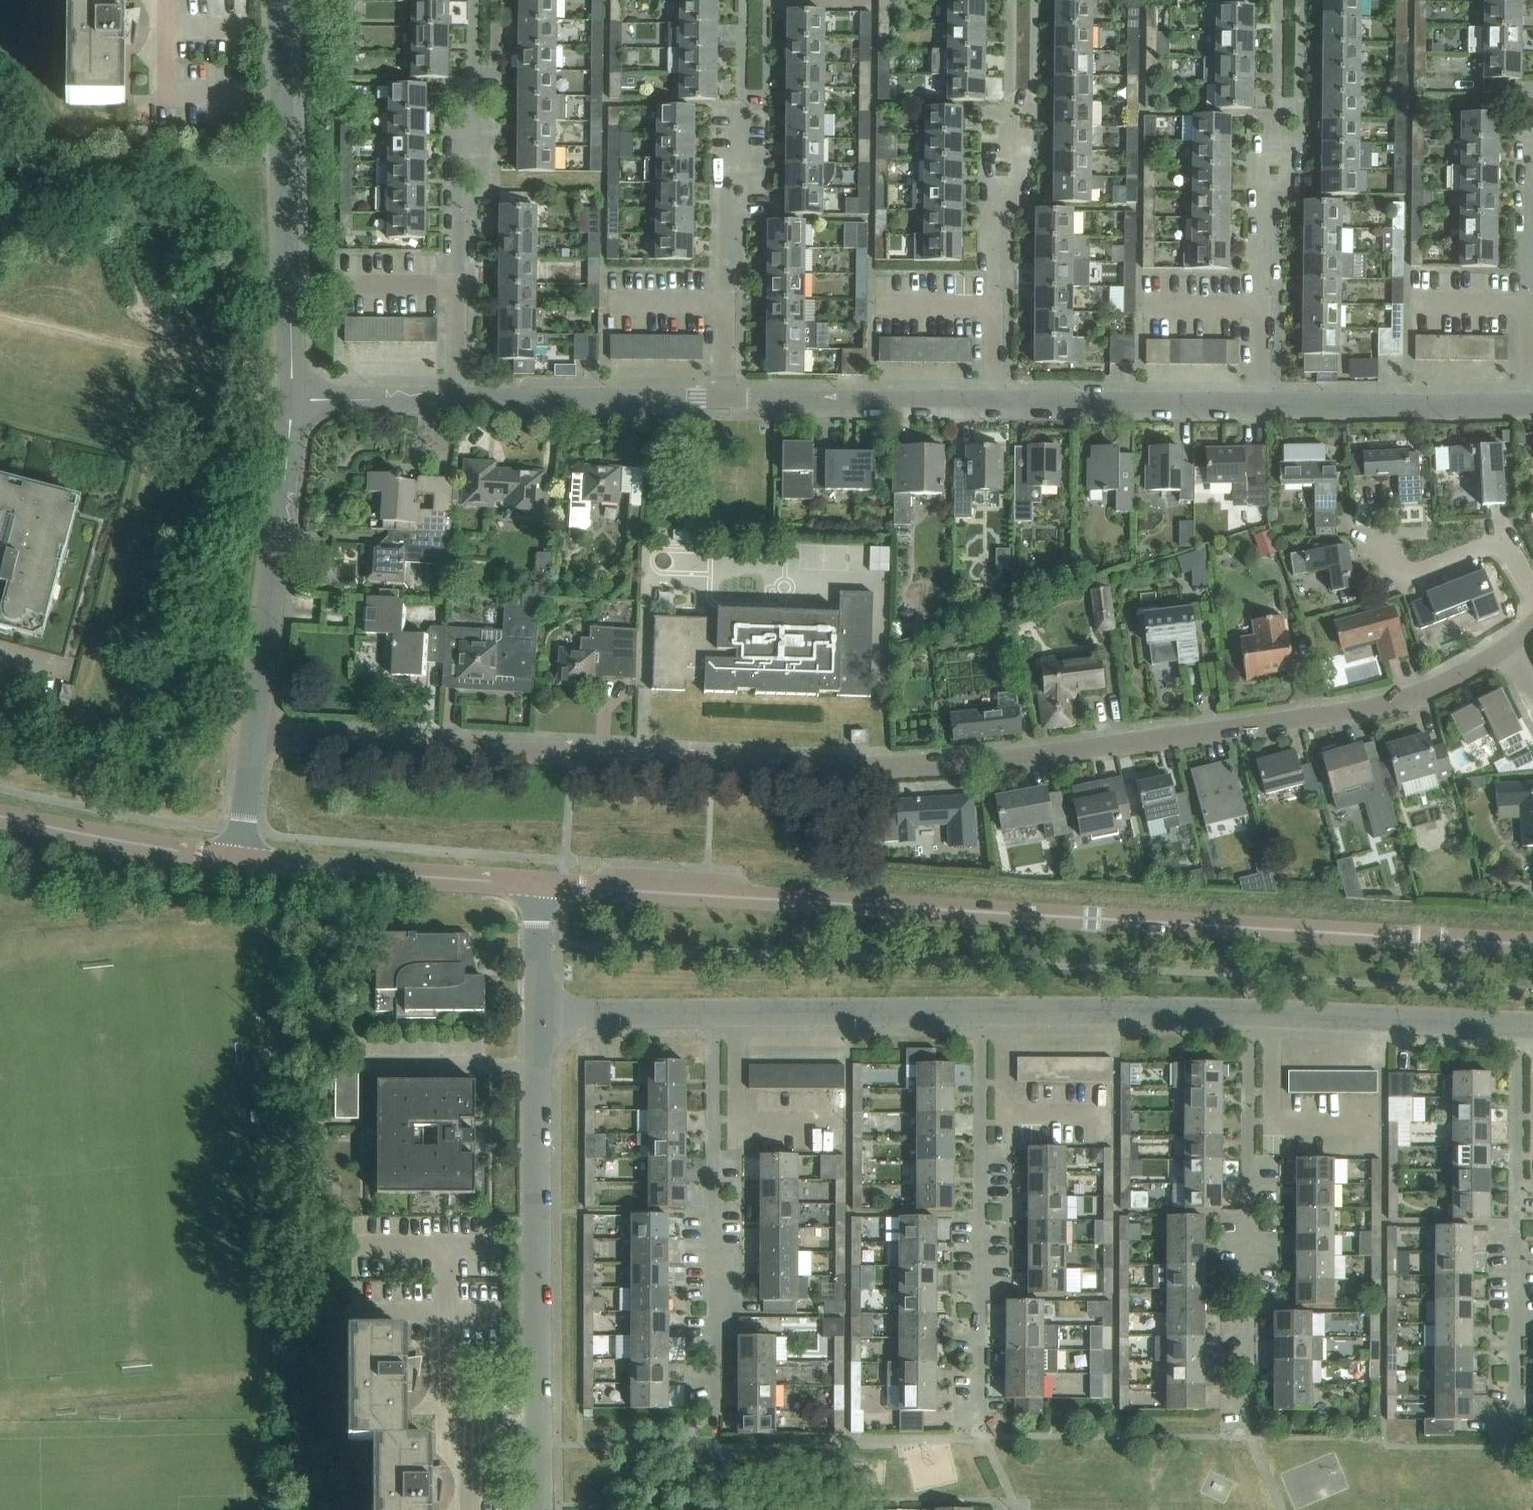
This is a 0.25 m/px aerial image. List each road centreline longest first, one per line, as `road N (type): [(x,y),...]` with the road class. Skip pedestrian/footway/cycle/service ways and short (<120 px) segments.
road 1 (residential): [(253,734),(778,771),(982,761),(1371,708),(1417,695),(1508,646)]
road 2 (unclassified): [(1532,944),(536,885)]
road 3 (residential): [(537,1016),(1117,1013),(1532,1026)]
road 4 (residential): [(541,1428),(537,1016)]
road 5 (residential): [(293,399),(280,0)]
road 6 (residential): [(253,734),(293,399)]
road 7 (unclassified): [(536,885),(238,858)]
road 8 (residential): [(995,406),(1267,410)]
road 9 (residential): [(455,400),(725,403)]
road 10 (residential): [(725,403),(995,406)]
road 11 (residential): [(1267,410),(1529,405)]
road 12 (unclassified): [(238,858),(0,815)]
road 13 (residential): [(455,400),(456,288),(343,288)]
road 14 (residential): [(1267,410),(1267,314),(1142,312)]
road 15 (residential): [(872,311),(995,311),(995,406)]
road 16 (residential): [(1532,594),(1501,540),(1404,580),(1377,538)]
road 17 (residential): [(725,403),(728,310),(604,309)]
road 18 (residential): [(1529,405),(1530,311),(1409,310)]
road 19 (residential): [(293,399),(455,400)]
road 20 (residential): [(537,1016),(536,885)]
road 21 (residential): [(238,858),(253,734)]

